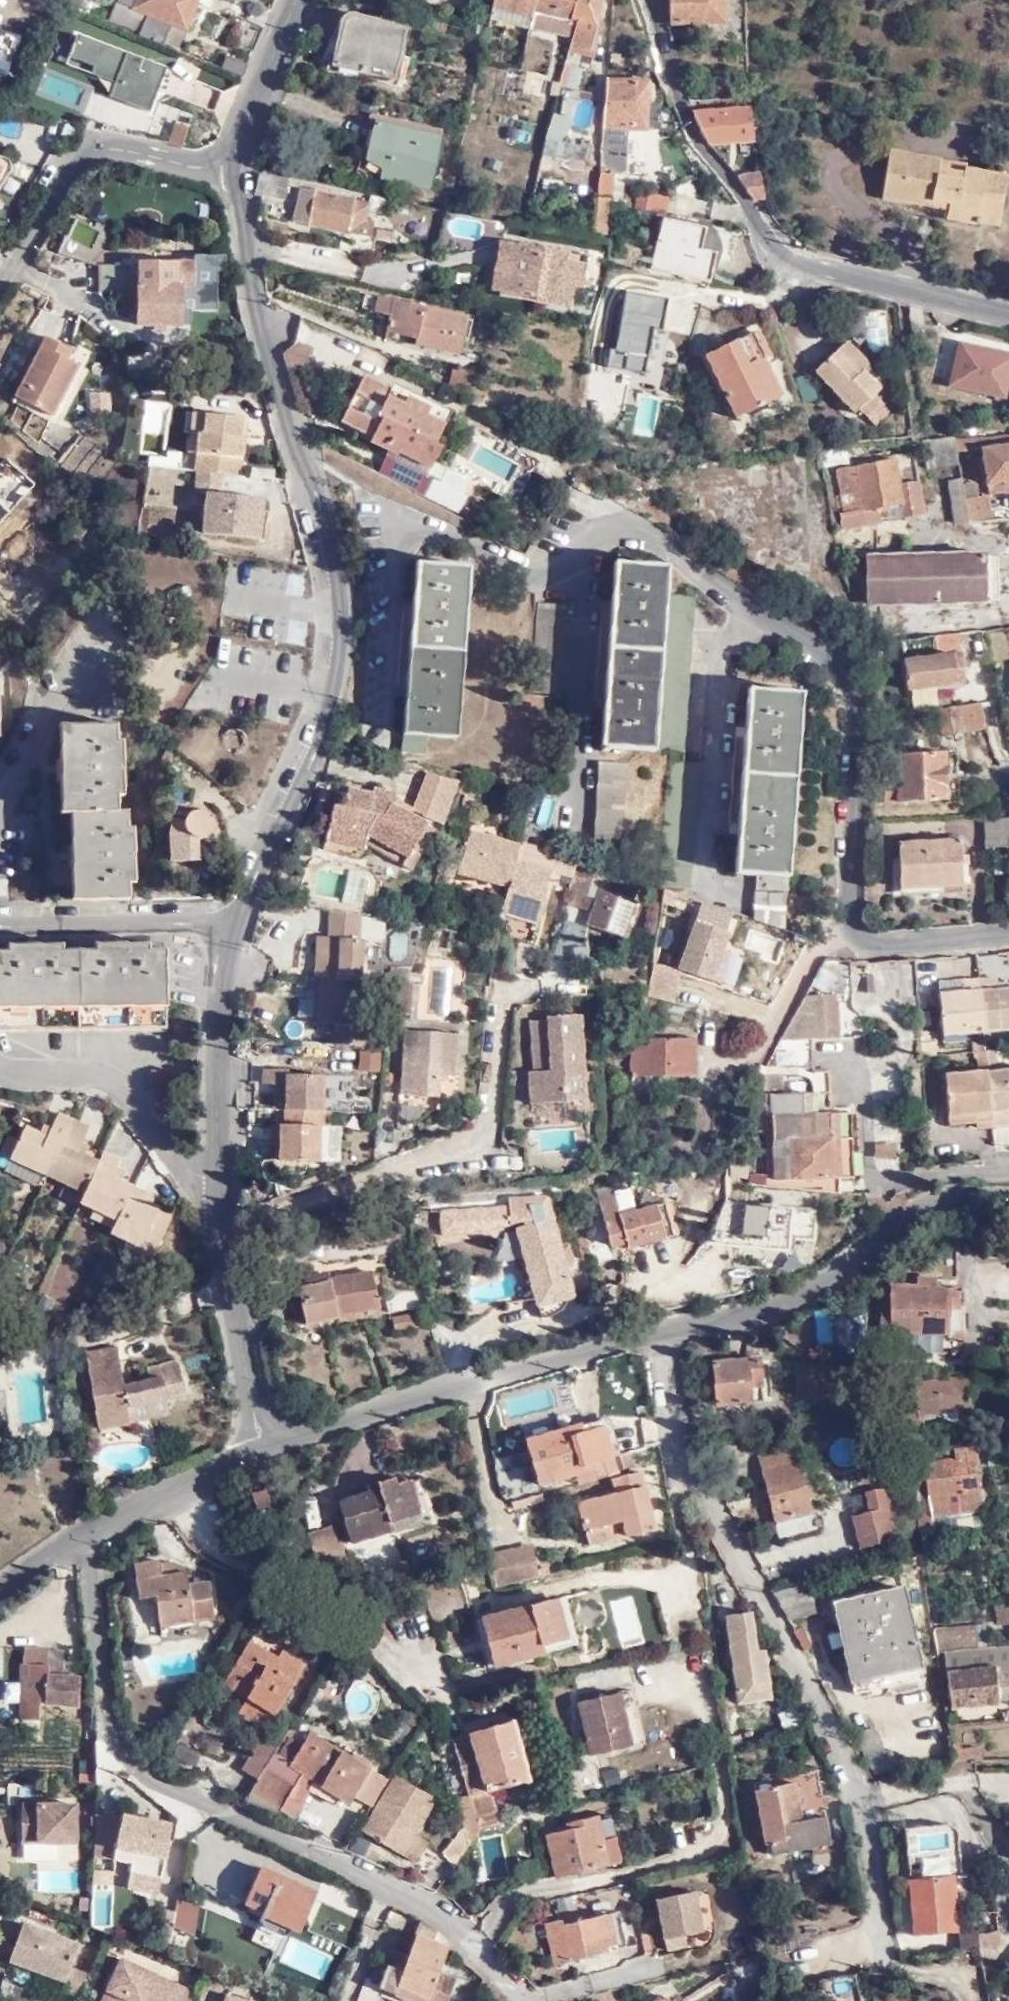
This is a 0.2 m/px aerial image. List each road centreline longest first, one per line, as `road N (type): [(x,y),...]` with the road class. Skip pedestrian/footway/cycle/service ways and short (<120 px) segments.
road 1 (unclassified): [(1008,1199),(921,1206),(779,1301),(729,1322),(598,1344),(251,1450)]
road 2 (unclassified): [(233,918),(324,730),(342,608),(320,507),(254,305),(235,193),(220,158)]
road 3 (unclassified): [(85,1543),(106,1730),(131,1768),(437,1913),(526,2000)]
road 4 (unclassified): [(233,918),(220,981),(211,1161),(240,1203),(219,1397),(251,1450)]
road 5 (unclassified): [(1008,319),(778,252),(692,134),(652,0)]
road 6 (unclassified): [(0,278),(71,159),(104,146),(194,165),(220,158)]
road 7 (unclassified): [(251,1450),(85,1543)]
road 8 (unclassified): [(292,0),(220,158)]

